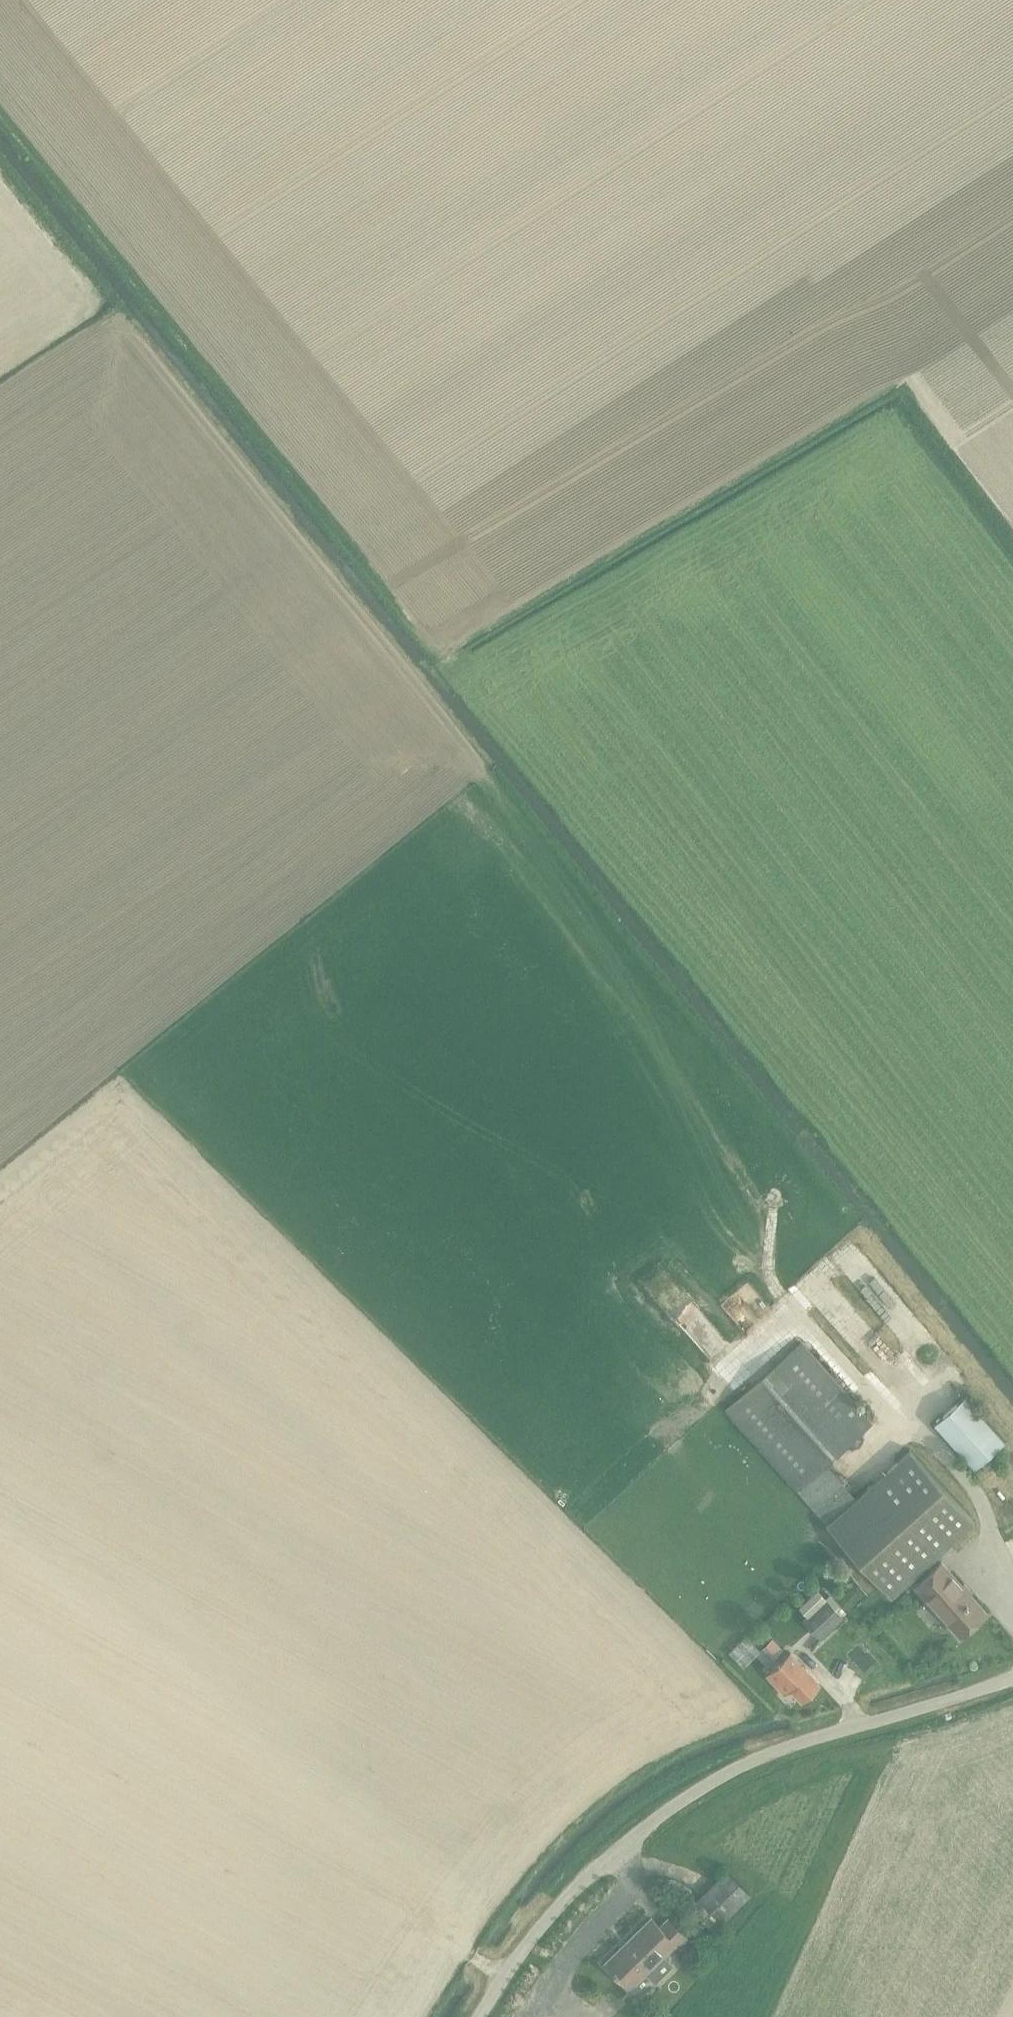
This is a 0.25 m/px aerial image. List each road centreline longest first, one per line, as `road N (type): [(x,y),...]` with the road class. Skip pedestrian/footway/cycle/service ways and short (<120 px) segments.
road 1 (unclassified): [(479,2016),(530,1939),(607,1857),(694,1792),(791,1747),(1012,1677)]

